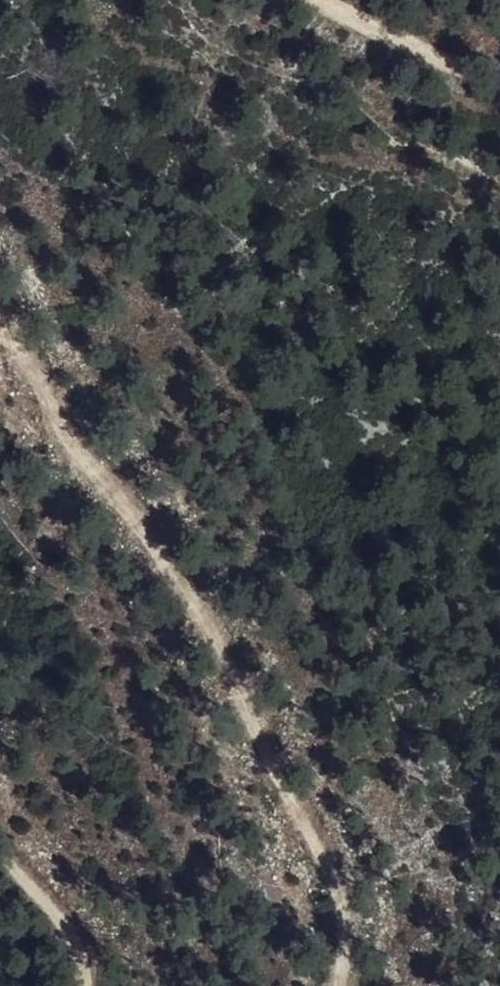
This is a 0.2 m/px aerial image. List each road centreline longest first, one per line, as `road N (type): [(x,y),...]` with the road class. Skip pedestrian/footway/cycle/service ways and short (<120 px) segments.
road 1 (track): [(340,985),(334,887),(265,749),(147,529),(0,334)]
road 2 (track): [(76,985),(77,945),(0,854)]
road 3 (track): [(355,0),(499,64)]

